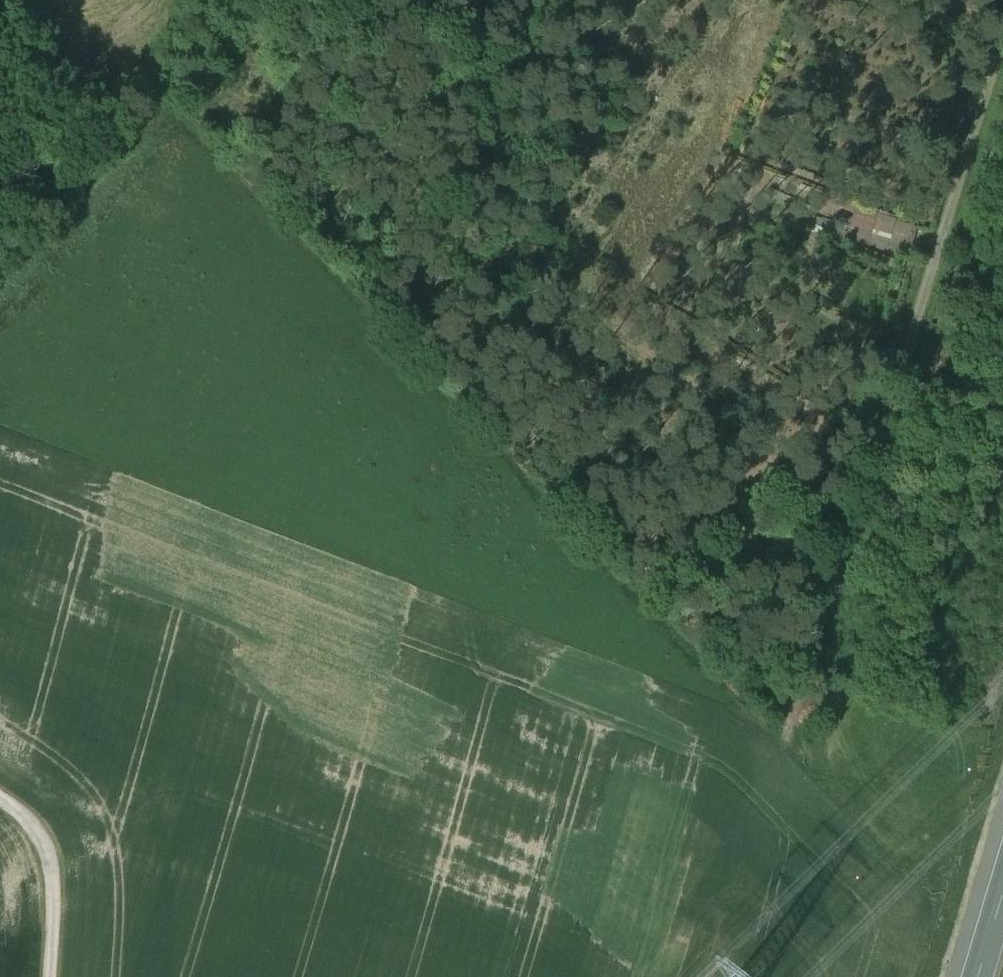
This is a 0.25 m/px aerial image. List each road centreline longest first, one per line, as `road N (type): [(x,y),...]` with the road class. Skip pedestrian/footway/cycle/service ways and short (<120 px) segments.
road 1 (motorway): [(1002,860),(969,976)]

